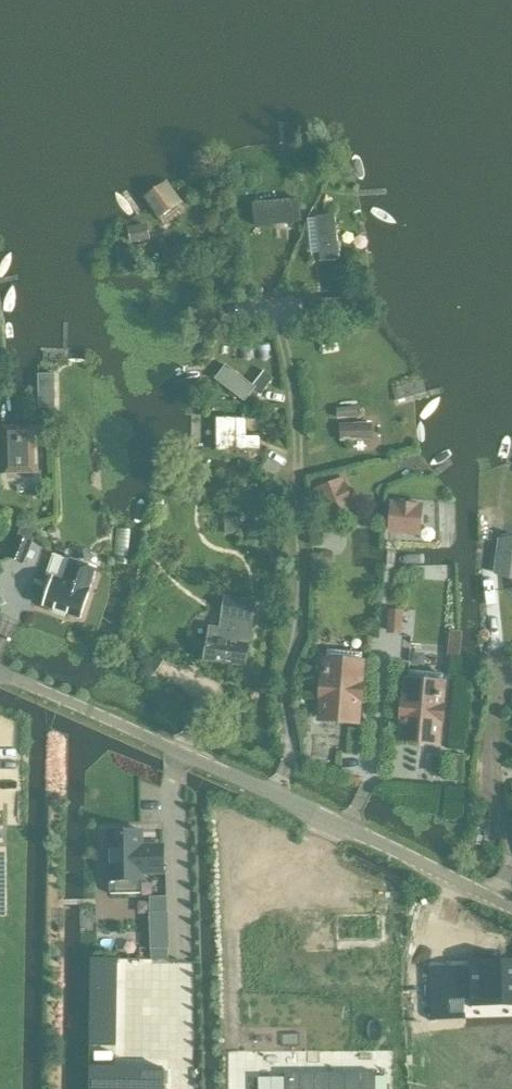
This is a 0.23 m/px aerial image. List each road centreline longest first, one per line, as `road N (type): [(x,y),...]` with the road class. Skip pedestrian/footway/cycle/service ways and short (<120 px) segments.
road 1 (residential): [(0,677),(511,908)]

